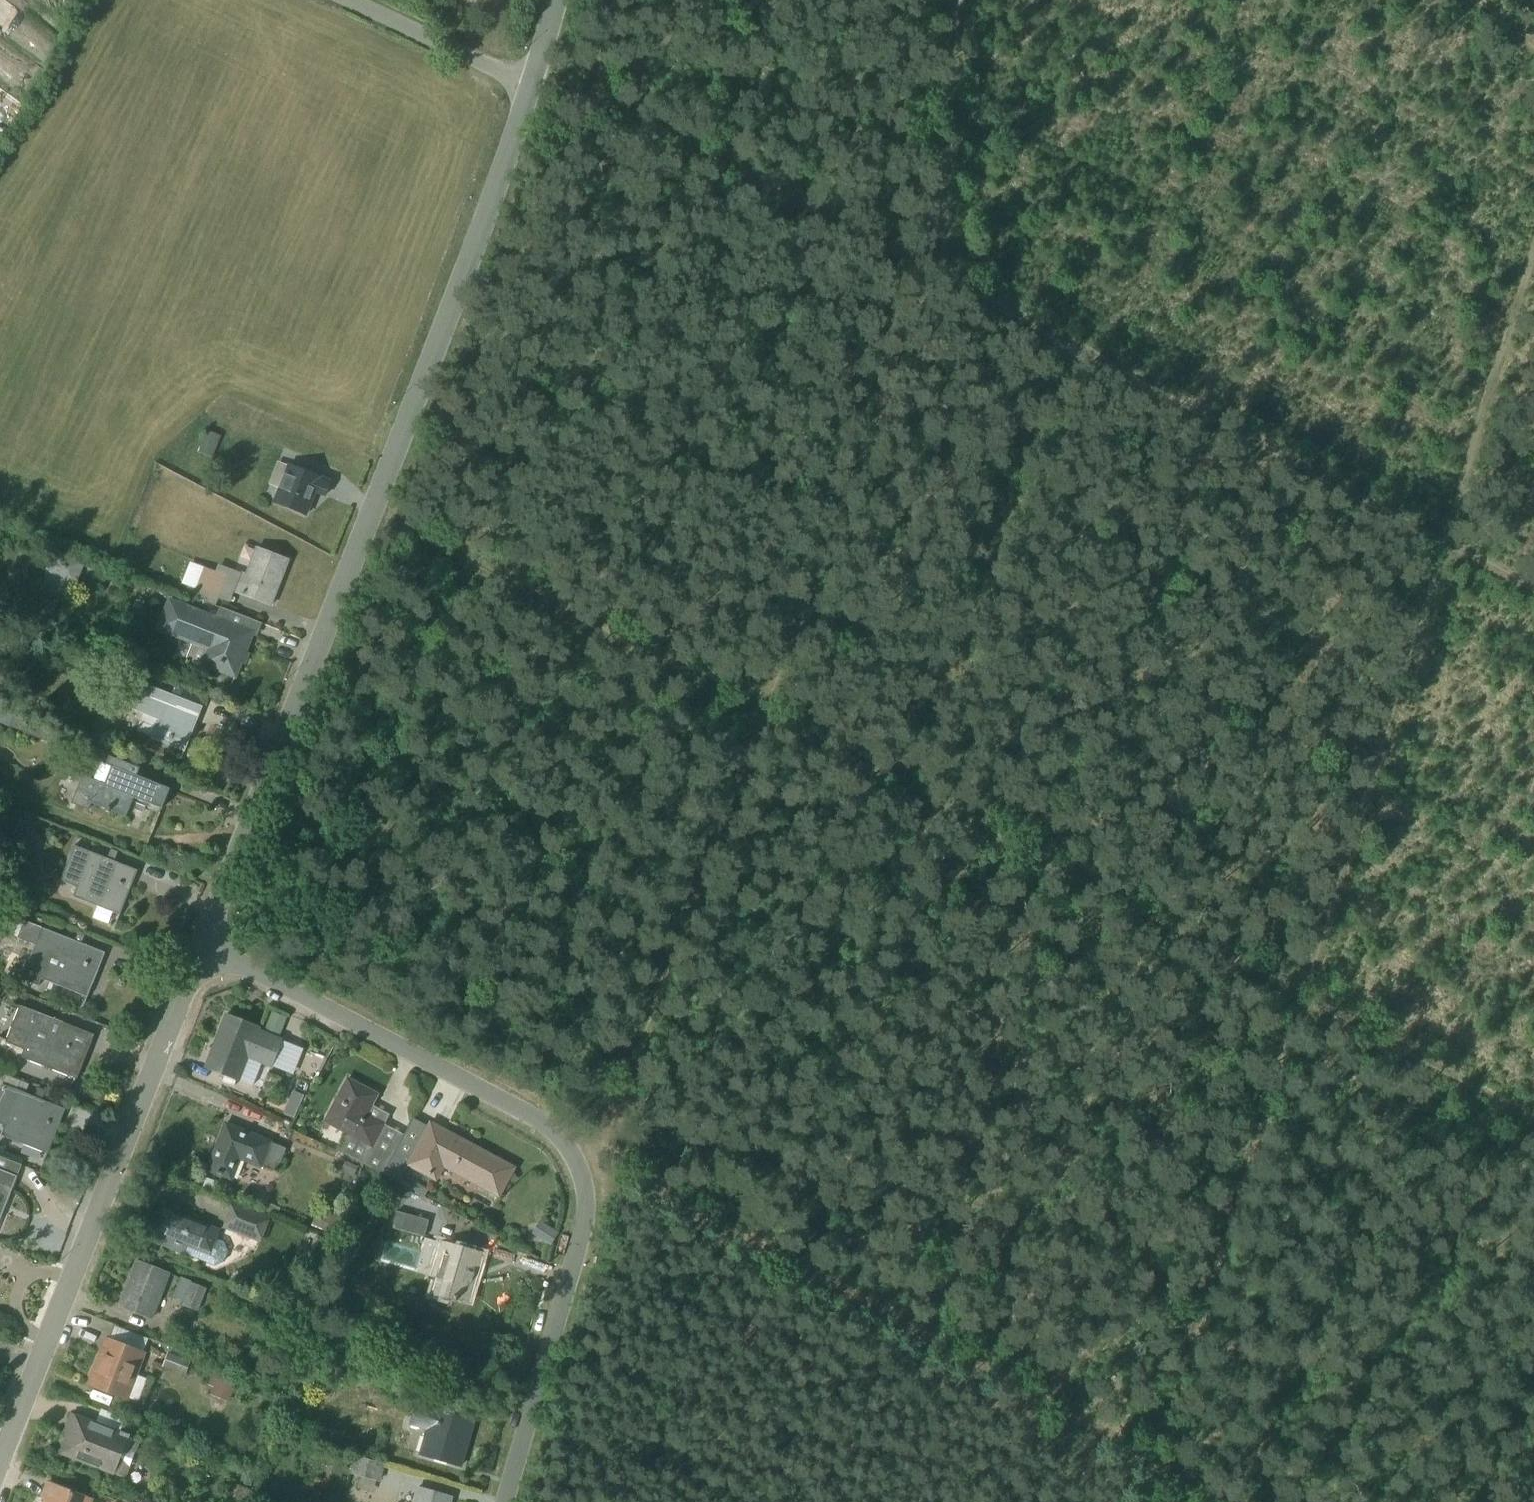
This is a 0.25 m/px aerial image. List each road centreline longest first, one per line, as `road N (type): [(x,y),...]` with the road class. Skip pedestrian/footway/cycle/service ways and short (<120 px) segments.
road 1 (track): [(1150,1459),(656,1195),(584,1172),(759,702),(932,274)]
road 2 (track): [(1447,549),(1150,1459)]
road 3 (residential): [(533,89),(201,952)]
road 4 (residential): [(504,1501),(582,1232),(584,1172),(551,1127),(201,952)]
road 5 (track): [(1533,595),(932,274)]
road 6 (track): [(1301,984),(759,702)]
road 7 (residential): [(201,952),(0,1461)]
road 8 (track): [(932,274),(539,64)]
road 9 (track): [(1447,549),(1533,256)]
road 10 (track): [(932,274),(962,0)]
road 11 (unclassified): [(346,0),(533,89)]

